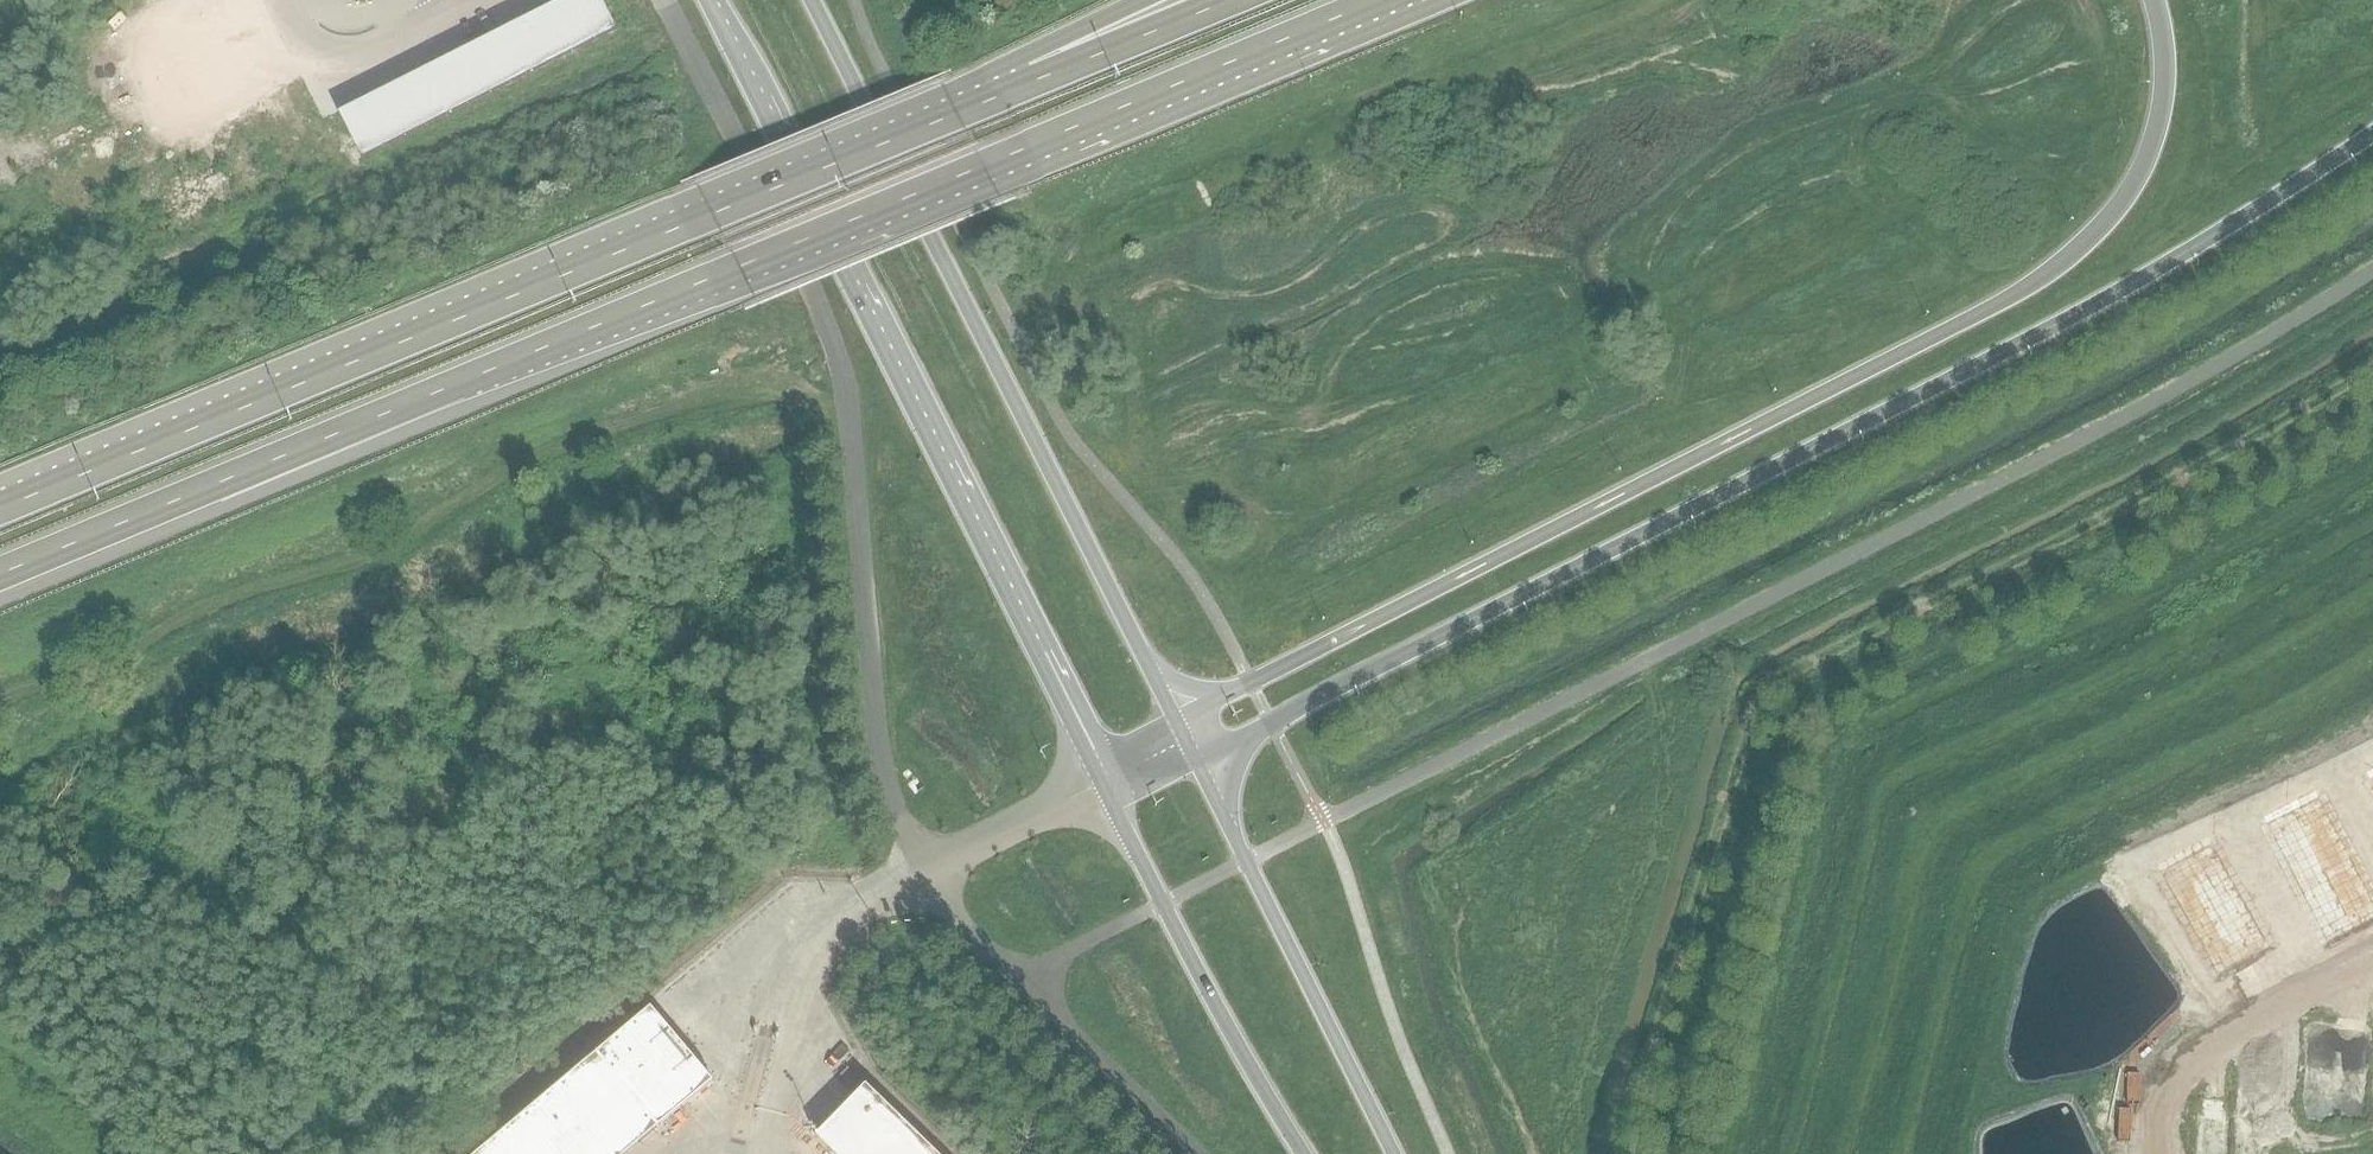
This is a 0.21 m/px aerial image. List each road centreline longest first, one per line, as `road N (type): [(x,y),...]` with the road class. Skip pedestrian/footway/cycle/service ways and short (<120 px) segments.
road 1 (trunk): [(0,576),(1380,0)]
road 2 (trunk): [(1195,762),(2028,346),(2372,138)]
road 3 (trunk): [(2152,0),(2162,66),(2157,130),(2132,191),(2065,265),(1961,328),(1178,729)]
road 4 (unclassified): [(2372,273),(2074,448),(1247,862)]
road 5 (trunk): [(1036,82),(0,508)]
road 6 (unclassified): [(927,874),(890,793),(875,727),(841,367),(664,0)]
road 7 (secondary): [(707,0),(1102,788)]
road 8 (secondary): [(1178,729),(811,0)]
road 9 (secondary): [(1405,1153),(1247,862)]
road 10 (secondary): [(1162,906),(1302,1153)]
road 11 (unclassified): [(1189,1153),(1024,991)]
road 12 (unclassified): [(465,0),(380,43),(338,52),(303,35),(283,0)]
road 13 (trunk): [(1233,0),(1036,82)]
road 14 (unclassified): [(927,874),(1102,788)]
road 15 (trunk): [(1178,0),(1036,82)]
road 16 (unclassified): [(1024,991),(1051,967),(1162,906)]
road 17 (unclassified): [(1024,991),(927,874)]
road 18 (secondary): [(1102,788),(1162,906)]

